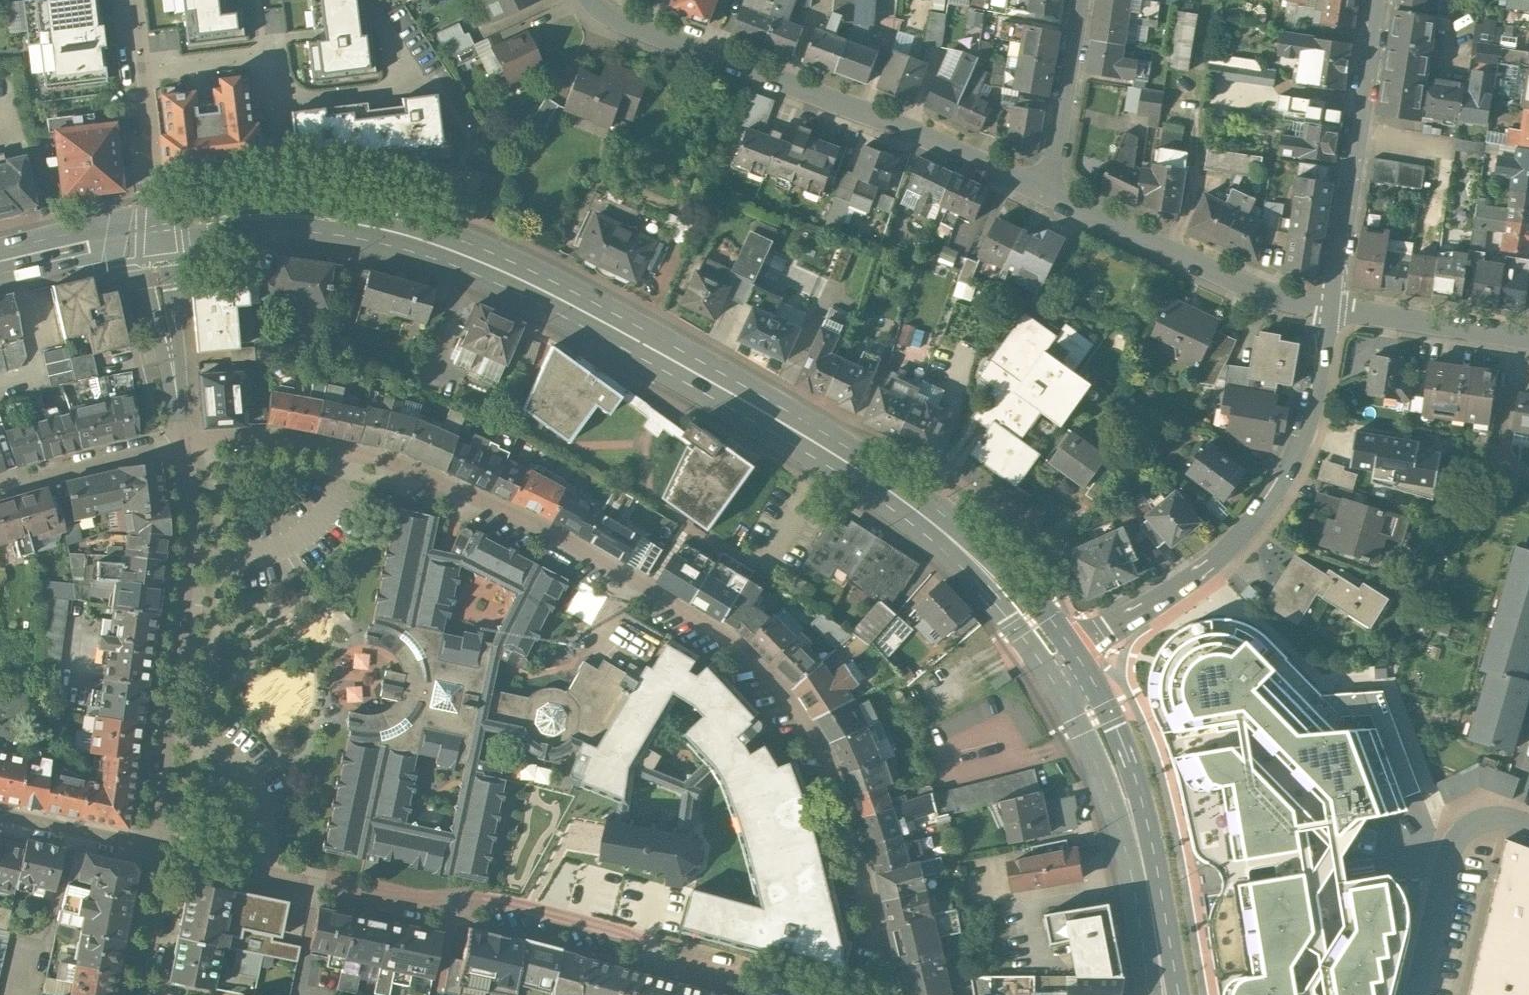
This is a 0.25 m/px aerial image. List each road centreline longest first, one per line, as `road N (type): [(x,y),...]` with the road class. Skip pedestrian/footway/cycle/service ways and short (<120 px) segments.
road 1 (secondary): [(1074,652),(1015,577),(878,466),(555,281),(435,229),(333,205),(240,201),(153,213)]
road 2 (secondary): [(157,239),(274,230),(352,235),(439,260),(548,308),(897,511),(970,575),(1047,671)]
road 3 (residential): [(893,994),(858,841),(812,734),(726,640),(586,555),(398,466),(273,441),(184,441)]
road 4 (residential): [(164,848),(411,903),(527,906),(640,950),(801,994)]
road 5 (residential): [(593,0),(606,15),(1047,193)]
road 6 (residential): [(1332,304),(1321,397),(1302,462),(1260,522),(1223,555),(1074,652)]
road 7 (residential): [(184,441),(194,531),(167,732),(164,848)]
road 8 (secondary): [(1179,994),(1144,808),(1117,731),(1074,652)]
road 9 (secondary): [(1047,671),(1088,747),(1121,835),(1149,994)]
road 10 (residential): [(1047,193),(1237,283),(1332,304)]
road 11 (residential): [(1378,0),(1332,304)]
road 12 (residential): [(1528,819),(1491,814),(1468,826),(1456,849),(1420,994)]
road 13 (residential): [(157,239),(184,441)]
road 14 (residential): [(1332,304),(1528,336)]
road 15 (residential): [(1081,0),(1047,193)]
road 16 (residential): [(125,0),(149,187)]
road 17 (residential): [(184,441),(0,482)]
road 18 (residential): [(0,814),(164,848)]
road 19 (secondary): [(0,273),(157,239)]
road 20 (secondary): [(153,213),(0,249)]
road 21 (residential): [(136,994),(164,848)]

